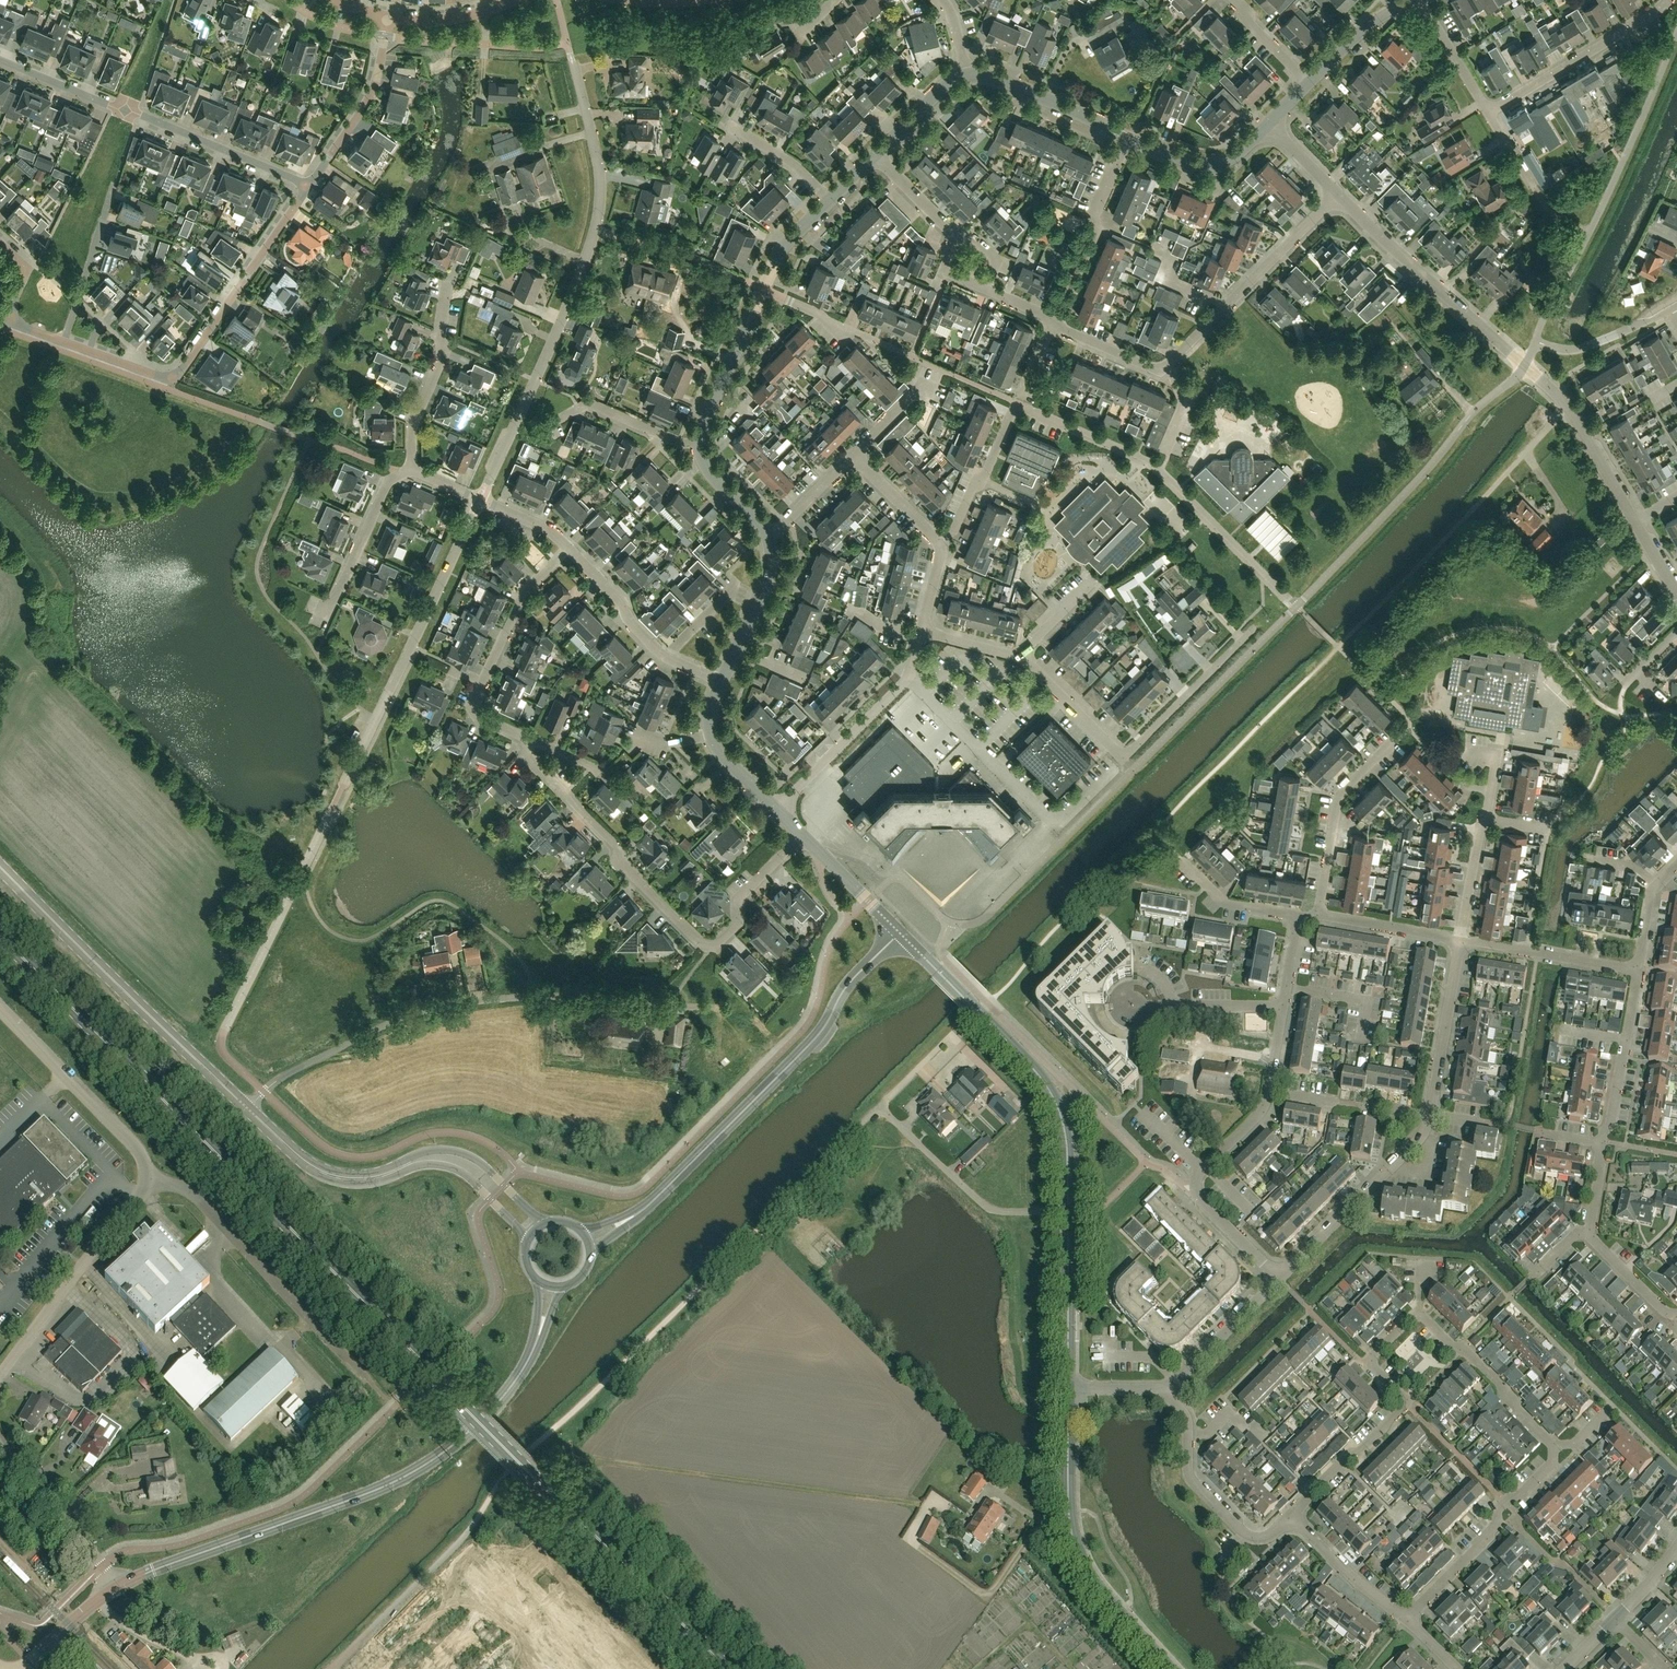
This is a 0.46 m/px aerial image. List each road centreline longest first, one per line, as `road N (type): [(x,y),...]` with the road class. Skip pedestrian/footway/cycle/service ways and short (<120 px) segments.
road 1 (primary): [(728,1668),(0,935)]
road 2 (tertiary): [(117,1588),(381,1487),(442,1452),(494,1407),(525,1367),(549,1283)]
road 3 (unclassified): [(245,1108),(284,1076),(433,1010),(567,996),(703,1008)]
road 4 (residential): [(480,500),(595,230),(598,163),(567,44)]
road 5 (track): [(534,1445),(879,1107)]
road 6 (residential): [(1634,520),(1568,406),(1337,194)]
road 7 (tertiary): [(586,1240),(651,1203),(816,1037),(851,981),(900,933)]
road 8 (residential): [(802,835),(738,898),(738,924),(710,947),(618,861),(615,842),(546,775),(527,752),(528,738)]
road 9 (track): [(534,1445),(929,1505)]
road 10 (residential): [(309,186),(173,381),(64,342)]
road 11 (tertiary): [(245,1108),(0,866)]
road 12 (tertiary): [(1068,1212),(1065,1137),(1051,1088),(900,933)]
road 13 (residential): [(309,186),(0,60)]
road 14 (residential): [(1020,656),(1121,759),(1252,629)]
road 15 (residential): [(344,784),(480,500)]
road 16 (tertiary): [(1170,1668),(1100,1591),(1076,1548),(1069,1389)]
road 17 (unclassified): [(368,1380),(190,1192),(160,1182),(146,1187)]
road 18 (residential): [(1291,1518),(1408,1404),(1369,1361),(1418,1315)]
road 19 (residential): [(528,738),(485,720),(475,700),(523,594),(568,550)]
road 20 (residential): [(1278,1278),(1196,1189),(1205,1166),(1265,1104),(1268,1089)]
road 21 (unclassified): [(146,1187),(140,1151),(0,1007)]
road 22 (unclassified): [(0,1374),(146,1187)]
road 23 (residential): [(1337,194),(1170,362)]
road 24 (residential): [(1406,1620),(1500,1521),(1498,1510),(1553,1463),(1558,1448)]
road 25 (unclassified): [(1068,1212),(987,1206),(879,1107)]
road 26 (residential): [(777,809),(900,686),(919,638)]
road 27 (residential): [(1489,111),(1669,0)]
road 28 (unclassified): [(332,1668),(480,1517)]
road 29 (tertiary): [(551,1223),(464,1153),(424,1151),(385,1174)]
road 30 (residential): [(1318,915),(1339,796),(1392,742)]
road 31 (residential): [(386,18),(373,89),(309,186)]
road 32 (residential): [(413,467),(411,429),(441,360),(444,287)]
road 33 (unclassified): [(117,1588),(0,1446)]
road 34 (residential): [(1639,969),(1459,940)]
road 35 (unclassified): [(964,75),(986,75),(1131,138)]
road 36 (tertiary): [(1069,1389),(1068,1212)]
road 37 (residential): [(1428,1114),(1459,940)]
road 38 (residential): [(1603,1141),(1639,969)]
road 39 (residential): [(328,617),(386,488),(413,467)]
road 40 (tertiary): [(385,1174),(428,1165),(458,1170),(530,1238)]
road 41 (residential): [(700,443),(590,404),(540,428)]
road 42 (unclassified): [(700,443),(761,288)]
road 43 (residential): [(1278,1278),(1395,1161)]
road 44 (residential): [(64,342),(111,185)]
road 45 (tertiary): [(385,1174),(354,1179),(322,1171),(245,1108)]
road 46 (residential): [(940,545),(984,479),(1015,403)]
road 47 (unclassified): [(1131,138),(1193,161),(1219,162),(1269,119)]
road 48 (residential): [(1166,1388),(1278,1278)]
road 49 (residential): [(1406,1620),(1291,1518)]
road 50 (unclassified): [(722,682),(768,576),(769,539)]
road 51 (residential): [(64,342),(8,320),(26,268),(0,244)]
road 52 (residential): [(668,658),(568,550)]
road 53 (residential): [(1459,940),(1318,915)]
road 54 (residential): [(1459,1349),(1558,1448)]
road 55 (unclassified): [(900,933),(802,835)]
road 56 (residential): [(1299,916),(1221,899),(1182,860)]
road 57 (residential): [(1170,362),(1156,371),(1049,321)]
road 58 (unclassified): [(1307,82),(1366,27),(1410,0)]
road 59 (residential): [(1489,111),(1426,0)]
road 60 (tertiary): [(20,1668),(117,1588)]
road 61 (residential): [(1459,940),(1486,819)]
road 62 (residential): [(940,545),(852,458)]
road 63 (residential): [(873,339),(761,288)]
road 64 (unclassified): [(874,157),(946,83),(964,75)]
road 65 (residential): [(1360,1040),(1367,998),(1288,988)]
road 66 (residential): [(1676,1313),(1662,1310),(1590,1230)]
road 67 (residential): [(1243,1532),(1188,1475),(1189,1434)]
road 68 (residential): [(769,539),(713,476),(700,443)]

